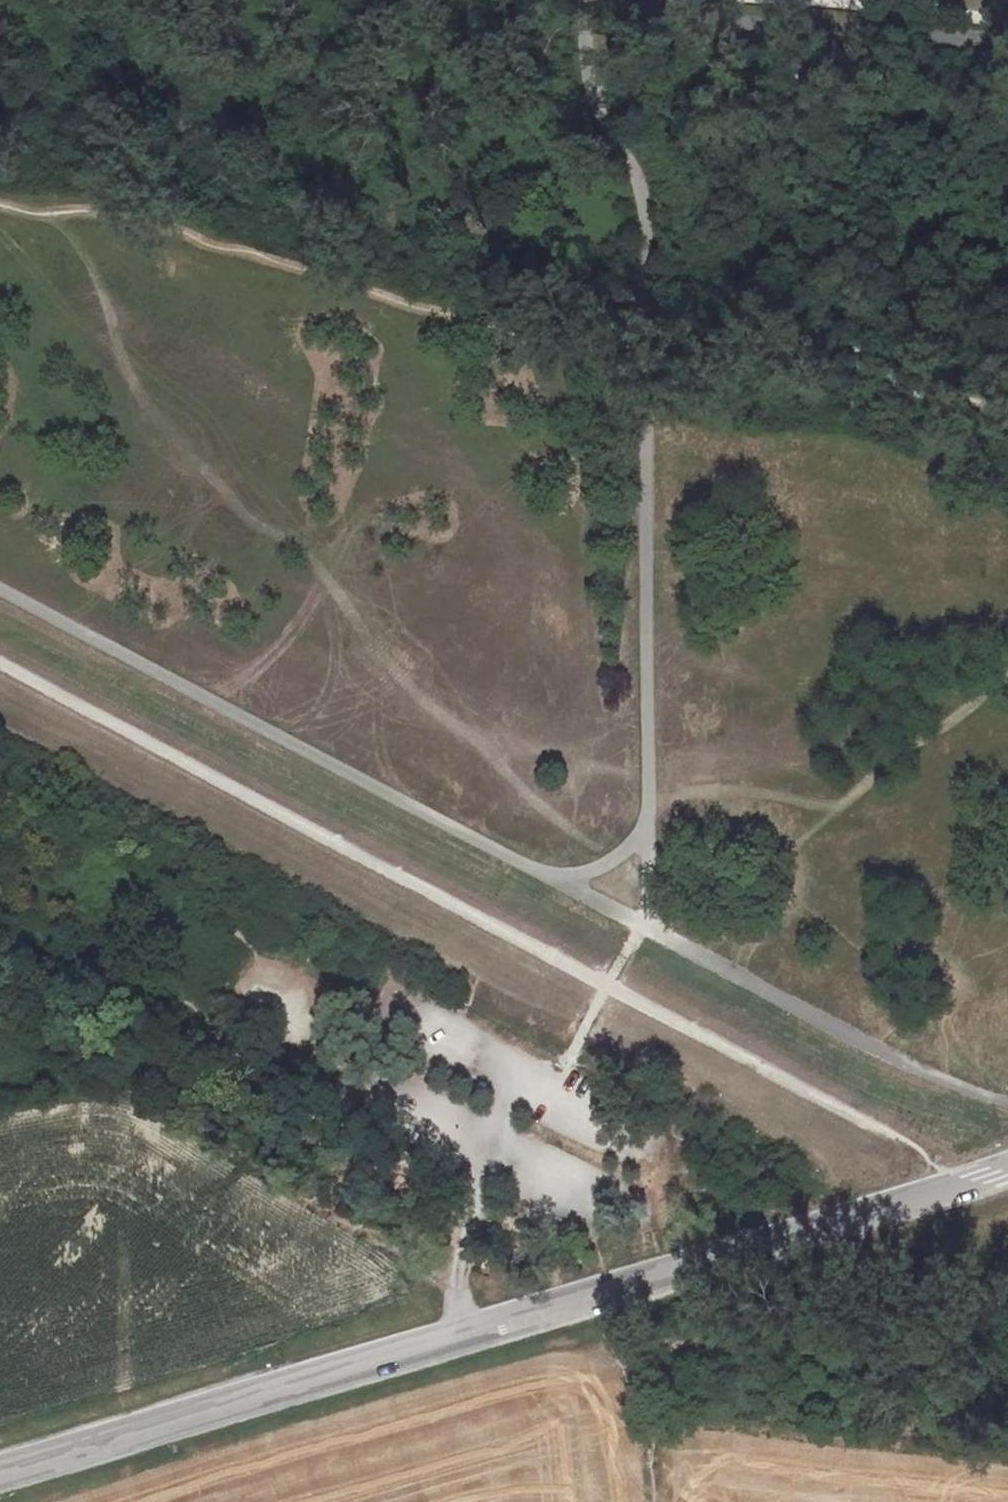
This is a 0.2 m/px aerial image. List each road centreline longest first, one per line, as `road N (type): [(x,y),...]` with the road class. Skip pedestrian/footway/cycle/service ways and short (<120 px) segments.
road 1 (unclassified): [(1007,1171),(0,1471)]

